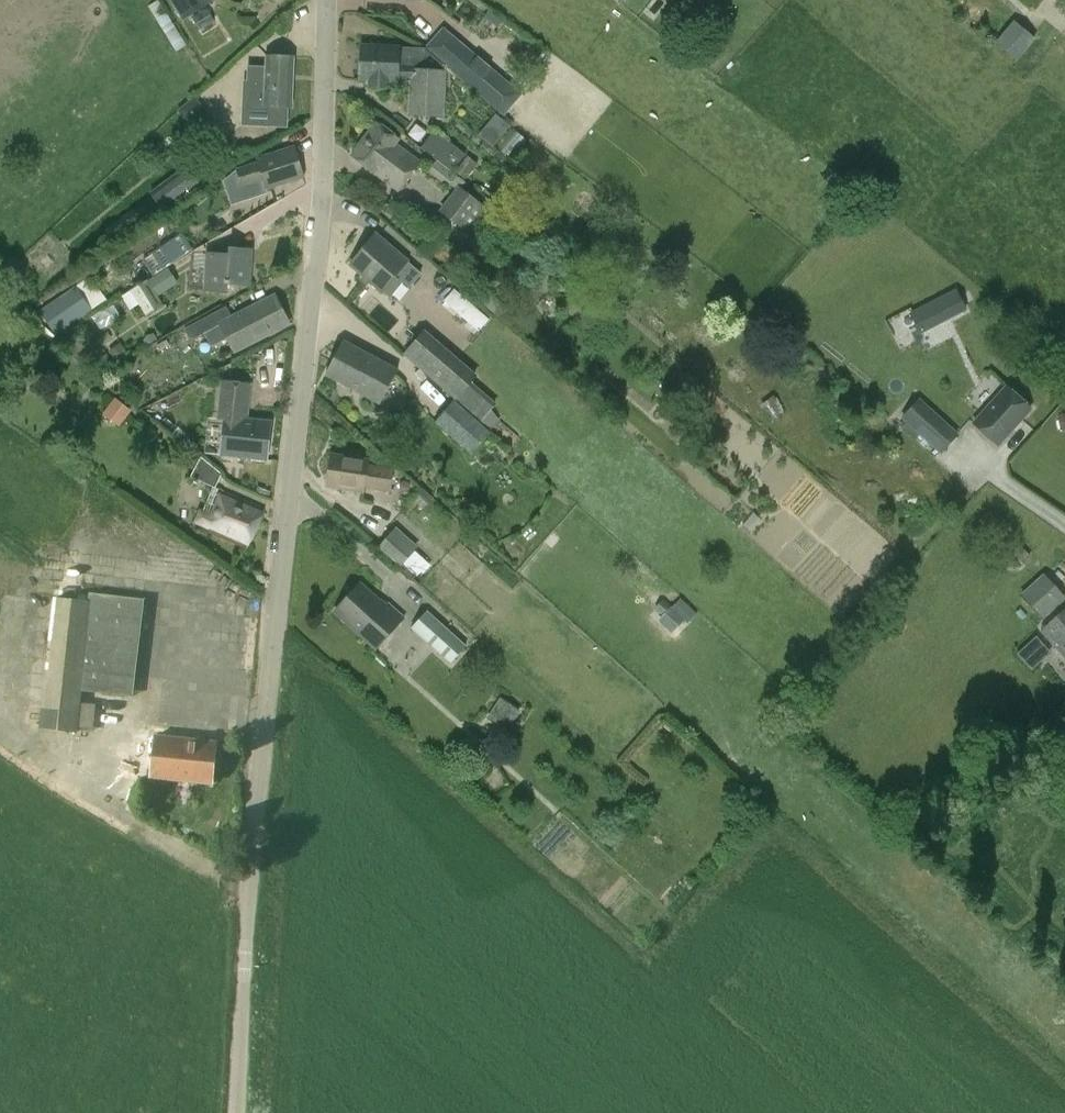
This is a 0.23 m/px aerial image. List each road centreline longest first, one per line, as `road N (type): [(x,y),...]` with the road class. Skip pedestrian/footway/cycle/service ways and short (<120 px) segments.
road 1 (residential): [(252,934),(326,0)]
road 2 (unclassified): [(243,1112),(252,934)]

